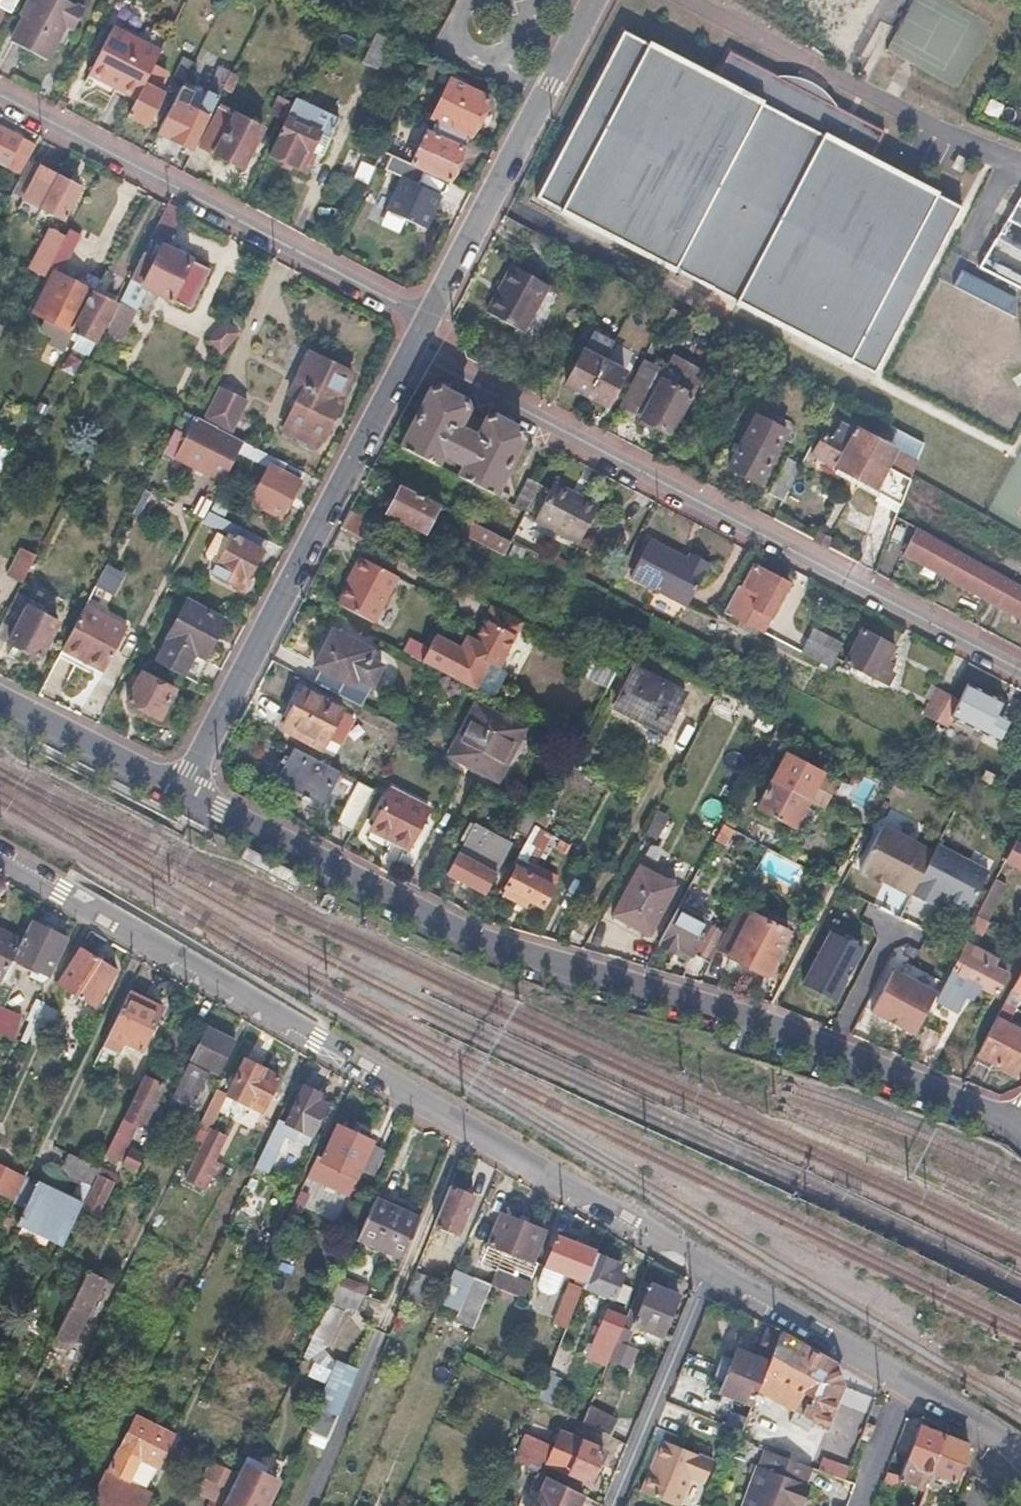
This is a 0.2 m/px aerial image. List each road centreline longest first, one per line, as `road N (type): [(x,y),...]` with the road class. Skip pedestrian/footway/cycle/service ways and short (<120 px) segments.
road 1 (residential): [(182,791),(478,938),(771,1024),(1020,1124)]
road 2 (residential): [(710,1264),(179,953),(0,861)]
road 3 (residential): [(412,348),(1020,669)]
road 4 (residential): [(412,348),(182,791)]
road 5 (residential): [(0,94),(427,319)]
road 6 (residential): [(594,0),(427,319)]
road 7 (residential): [(710,1264),(611,1505)]
road 8 (residential): [(908,1379),(710,1264)]
road 9 (residential): [(0,698),(182,791)]
road 10 (residential): [(908,1379),(859,1505)]
road 11 (residential): [(1020,1450),(908,1379)]

